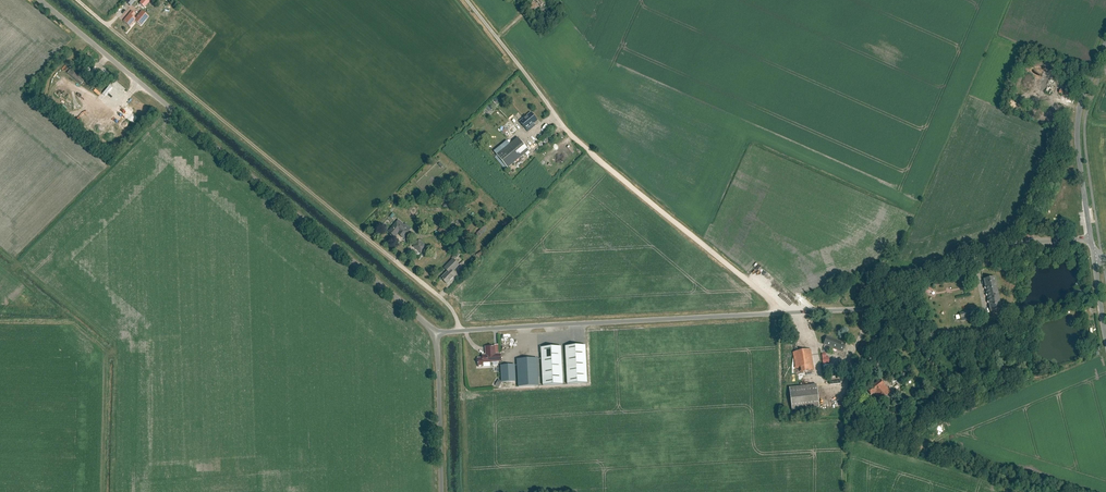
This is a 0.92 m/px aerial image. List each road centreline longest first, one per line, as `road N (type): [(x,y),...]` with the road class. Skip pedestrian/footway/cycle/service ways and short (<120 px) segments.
road 1 (unclassified): [(1090,238),(1028,241),(882,280),(860,309),(459,331)]
road 2 (unclassified): [(434,334),(39,0)]
road 3 (track): [(397,262),(78,0)]
road 4 (track): [(777,313),(770,299),(564,126)]
road 5 (tertiary): [(1105,49),(1075,132),(1090,238)]
road 6 (unclassified): [(564,126),(467,0)]
road 7 (unclassified): [(442,491),(434,334)]

